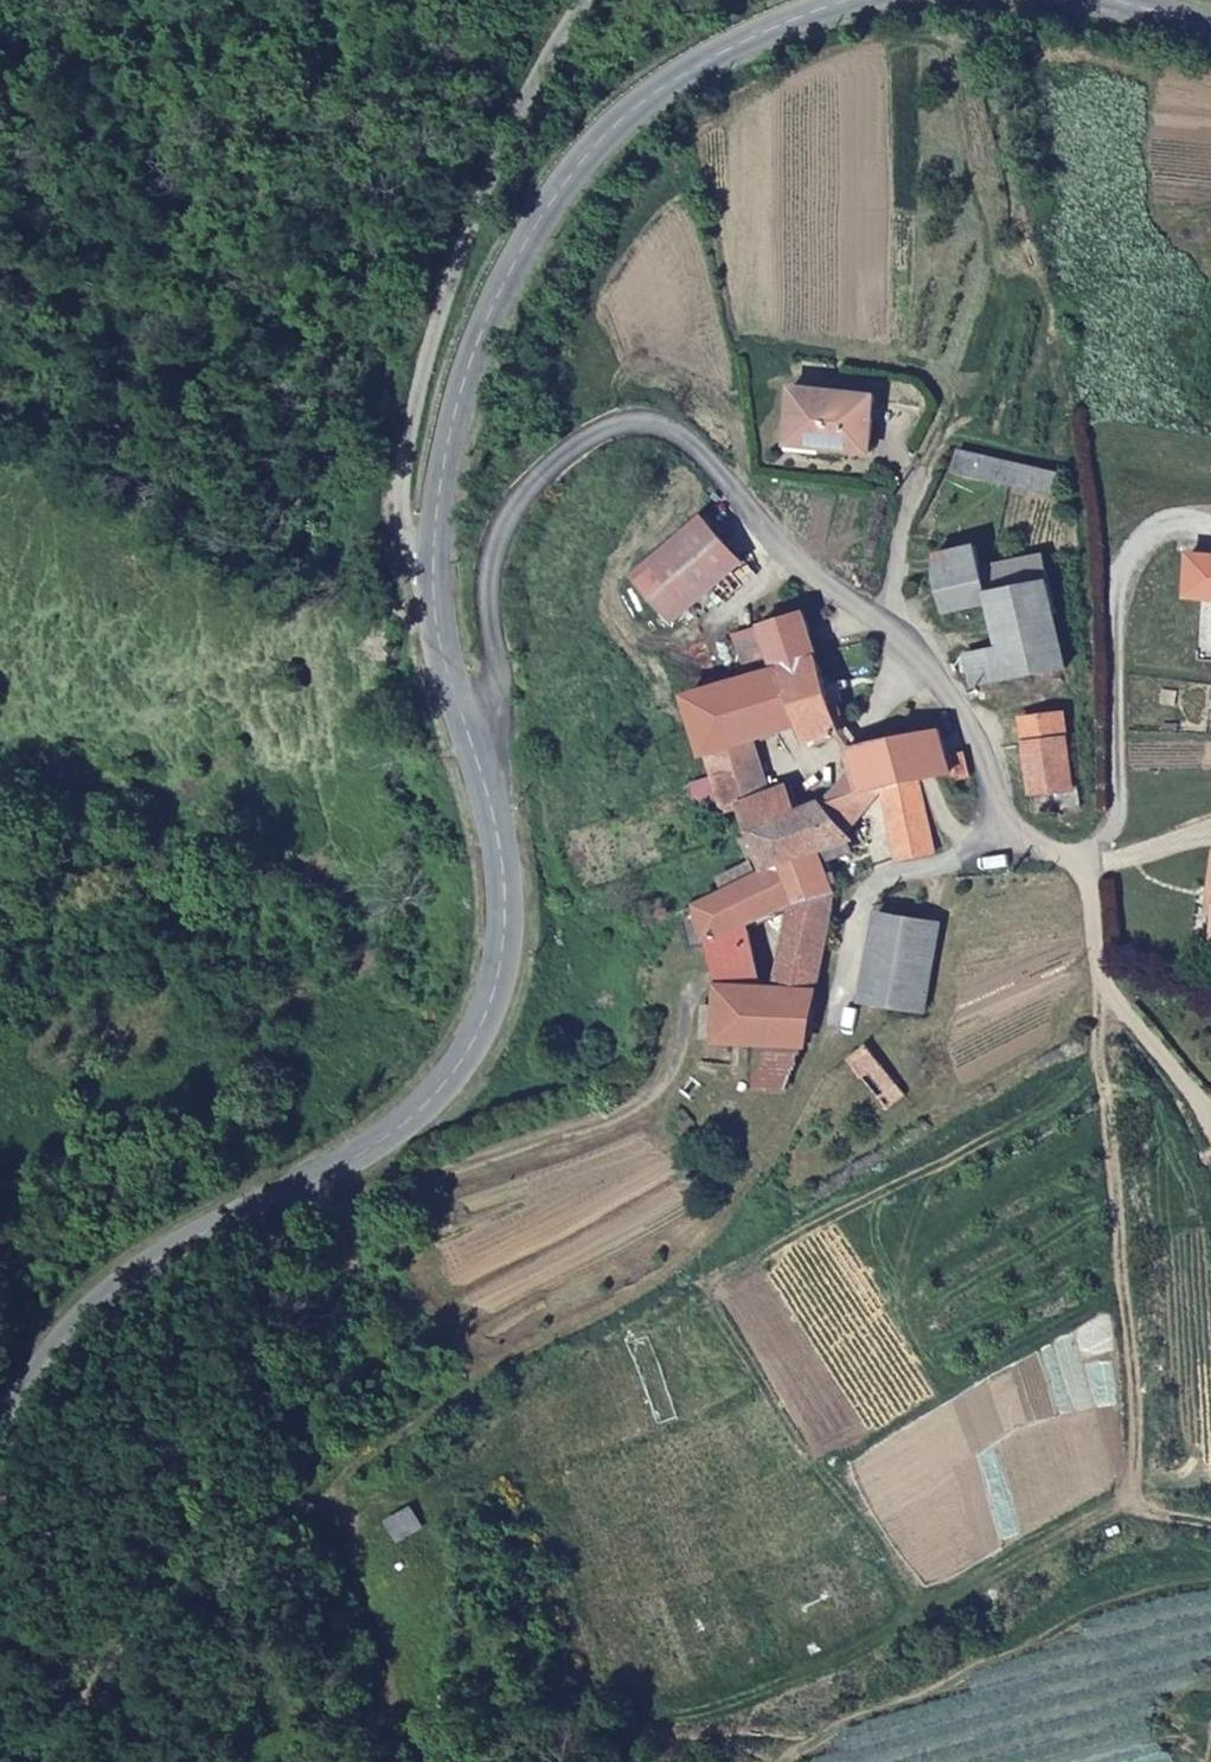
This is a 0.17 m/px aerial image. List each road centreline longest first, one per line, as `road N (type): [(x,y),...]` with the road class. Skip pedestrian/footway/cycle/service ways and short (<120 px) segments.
road 1 (track): [(837,1027),(769,1157),(714,1239),(679,1271),(512,1355),(369,1450),(324,1490),(274,1504),(189,1565),(132,1625),(53,1761)]
road 2 (secondary): [(0,1452),(40,1375),(108,1297),(206,1231),(367,1153),(415,1116),(482,1029),(506,927),(504,862),(460,704)]
road 3 (unclassified): [(460,704),(493,681),(489,590),(510,517),(577,445),(627,423),(663,425),(703,454),(772,538),(883,623),(932,674),(979,746),(1001,849)]
road 4 (secondary): [(439,594),(436,523),(474,352),(538,223),(616,123),(662,87),(722,52),(851,0)]
road 5 (unclassified): [(439,594),(419,584),(402,534),(421,386),(472,222),(588,0)]
road 6 (track): [(1106,987),(1099,997),(1099,1053),(1141,1483),(1154,1512),(1210,1523)]
road 7 (unclassified): [(1001,849),(1047,849),(1082,866),(1106,987),(1208,1119)]
road 8 (unclassified): [(1001,849),(872,885),(858,909),(837,1027)]

